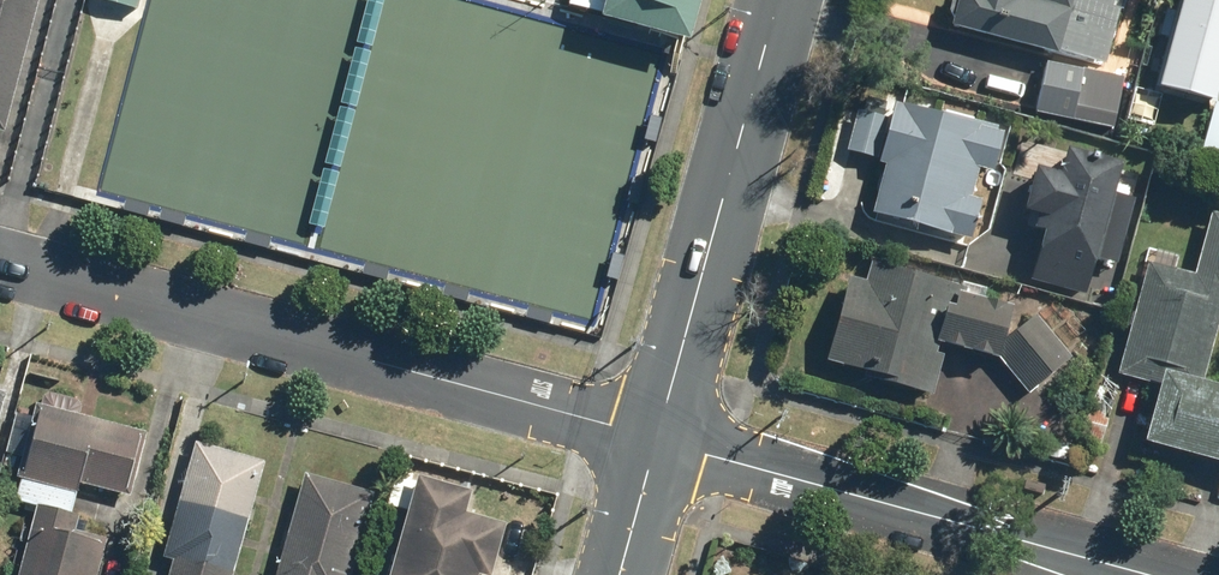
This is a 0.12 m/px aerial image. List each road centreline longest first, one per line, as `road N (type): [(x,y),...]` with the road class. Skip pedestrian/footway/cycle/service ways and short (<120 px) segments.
road 1 (residential): [(657,439),(0,261)]
road 2 (residential): [(1150,574),(657,439)]
road 3 (secondary): [(657,439),(778,0)]
road 4 (secondary): [(620,574),(657,439)]

